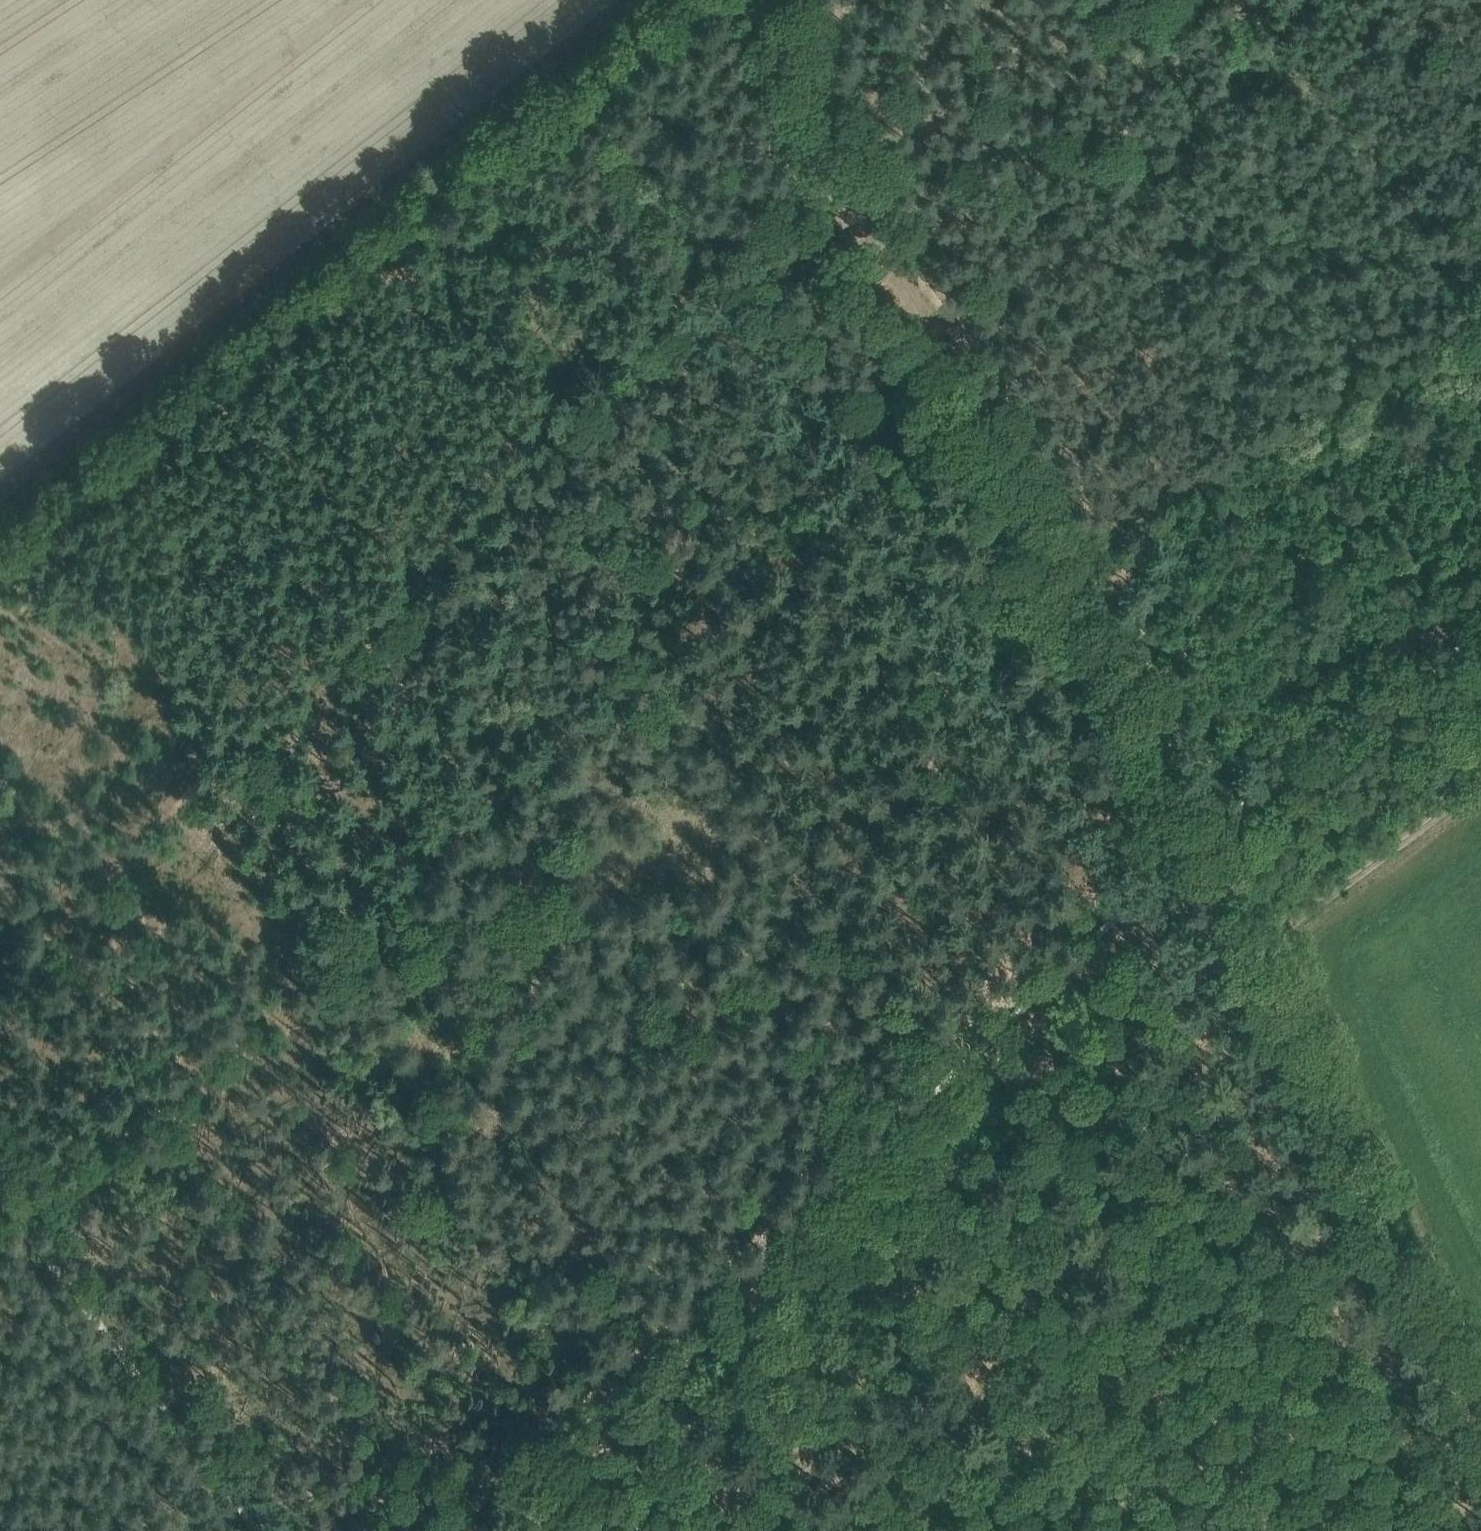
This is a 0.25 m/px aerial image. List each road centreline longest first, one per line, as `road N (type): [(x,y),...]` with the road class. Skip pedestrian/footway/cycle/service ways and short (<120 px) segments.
road 1 (track): [(1251,946),(775,0)]
road 2 (track): [(1251,946),(1480,1412)]
road 3 (track): [(1480,772),(1251,946)]

